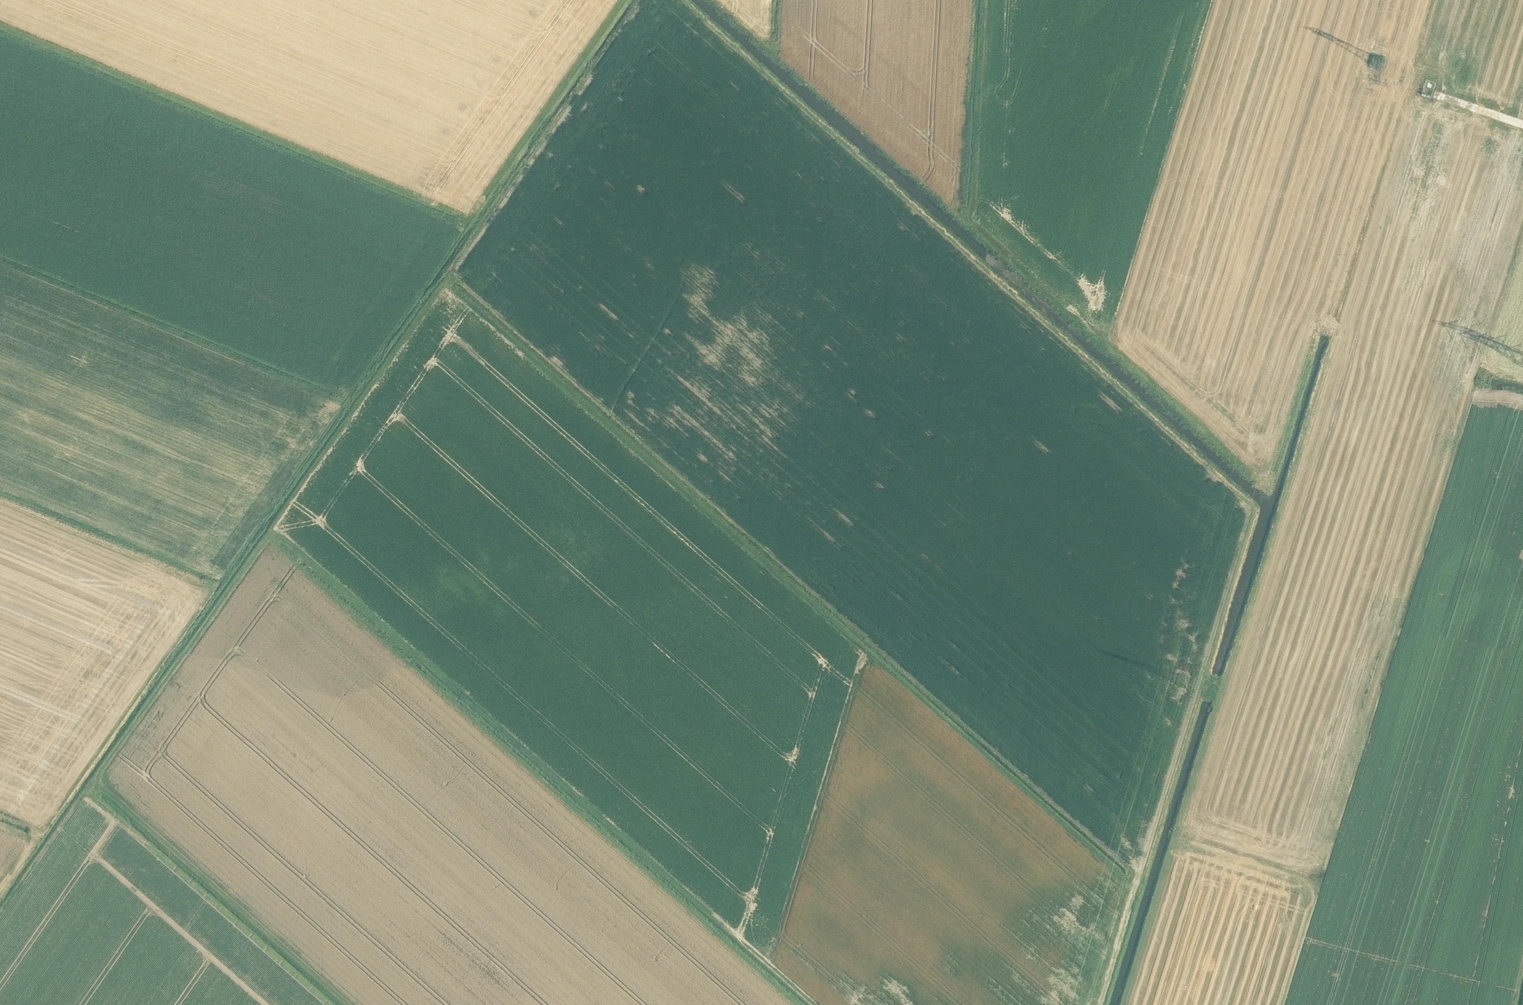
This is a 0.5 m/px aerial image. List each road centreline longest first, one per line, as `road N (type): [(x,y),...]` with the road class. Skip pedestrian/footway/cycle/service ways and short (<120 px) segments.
road 1 (track): [(1097,1004),(1138,880)]

